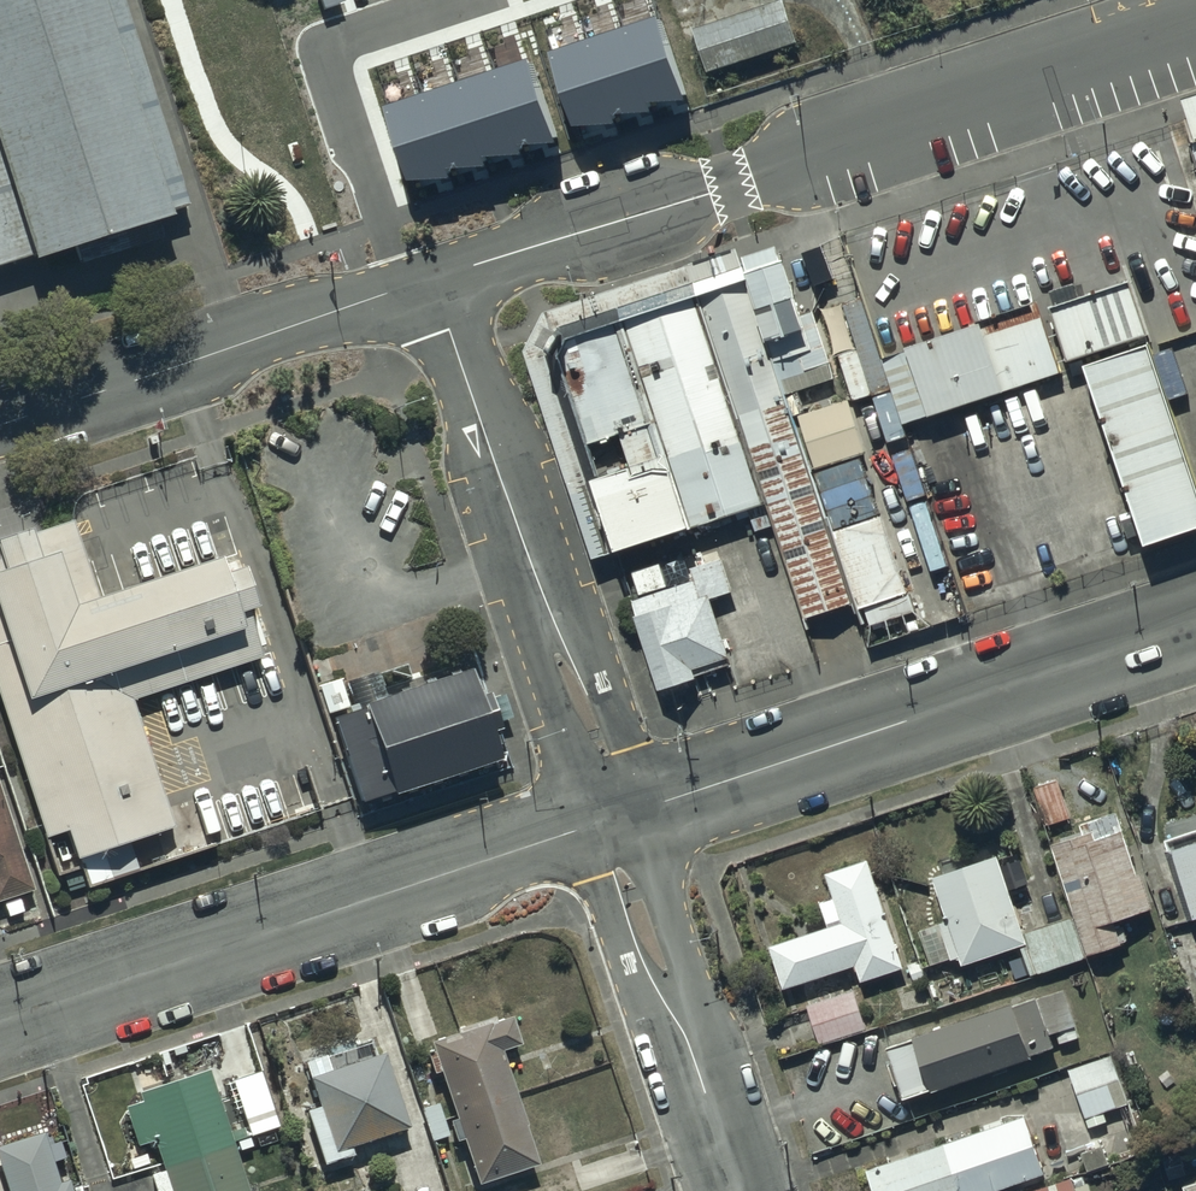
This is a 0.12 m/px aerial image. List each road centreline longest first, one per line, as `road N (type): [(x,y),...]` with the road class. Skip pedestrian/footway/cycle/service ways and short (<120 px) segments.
road 1 (residential): [(433,278),(1195,35)]
road 2 (tertiary): [(610,820),(0,1023)]
road 3 (tertiary): [(1195,623),(610,820)]
road 4 (residential): [(433,278),(599,759),(610,820)]
road 5 (residential): [(0,422),(433,278)]
road 6 (residential): [(610,820),(733,1190)]

